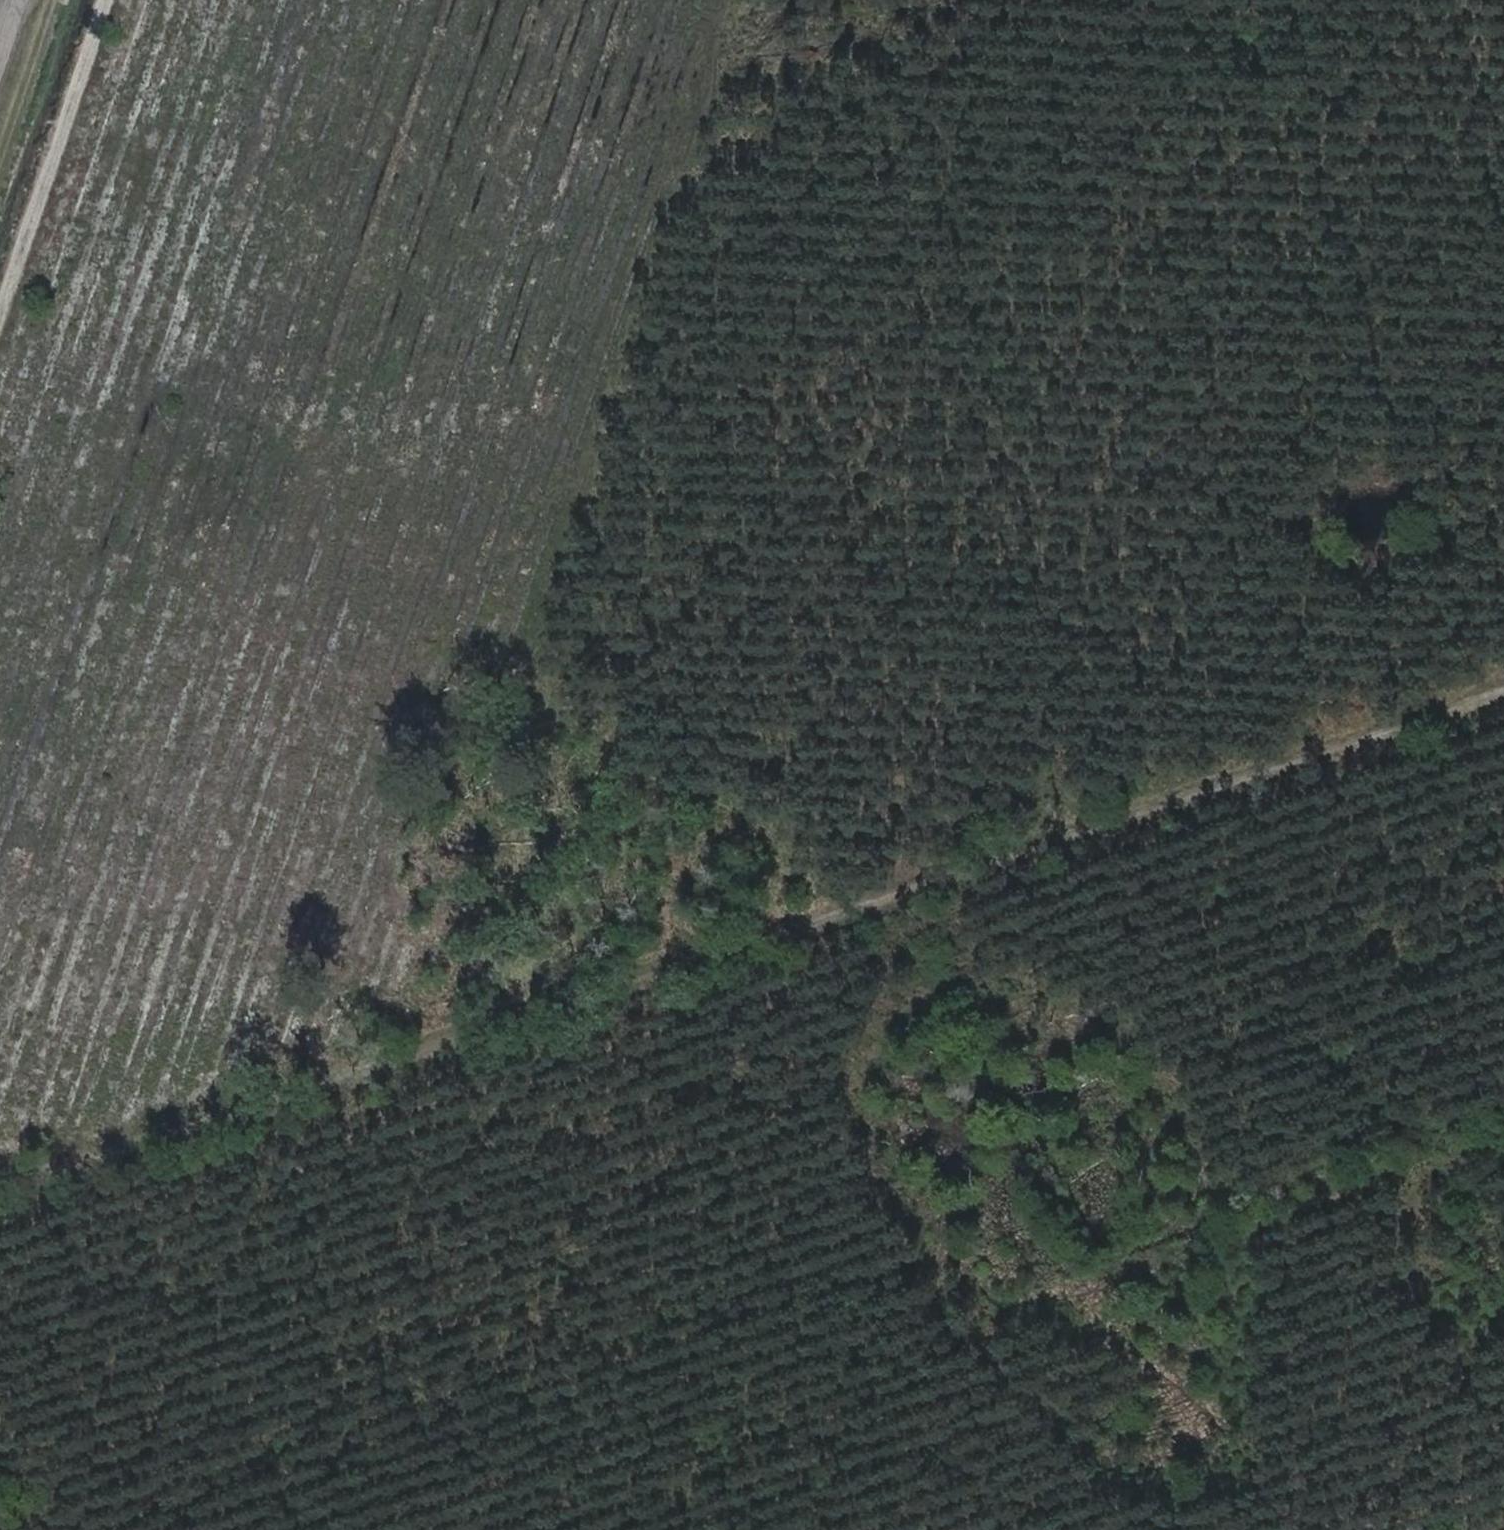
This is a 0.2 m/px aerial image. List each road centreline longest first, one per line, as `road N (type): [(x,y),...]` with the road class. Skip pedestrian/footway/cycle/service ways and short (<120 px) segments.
road 1 (track): [(0,1196),(1503,691)]
road 2 (track): [(106,0),(0,329)]

